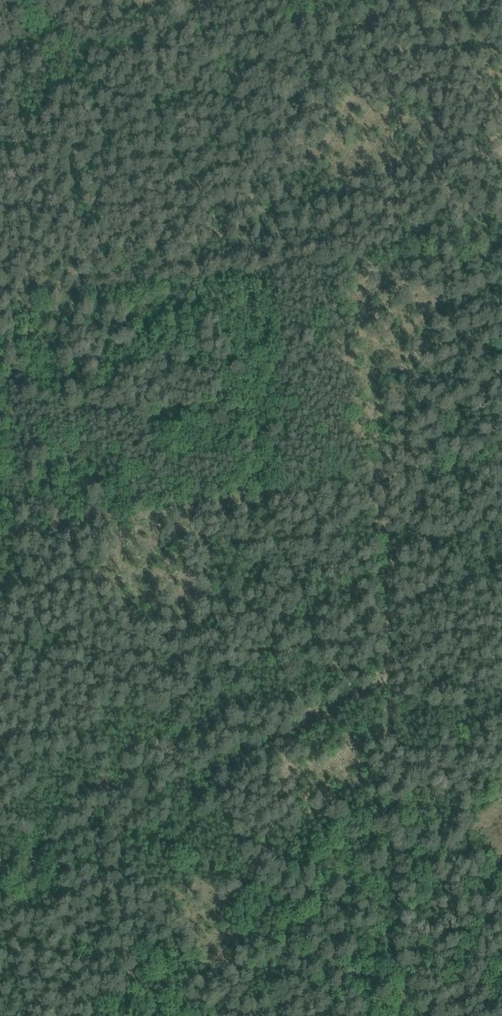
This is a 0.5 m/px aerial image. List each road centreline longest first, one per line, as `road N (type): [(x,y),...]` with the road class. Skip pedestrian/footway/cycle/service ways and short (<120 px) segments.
road 1 (track): [(501,466),(0,539)]
road 2 (track): [(377,485),(386,677),(161,800)]

